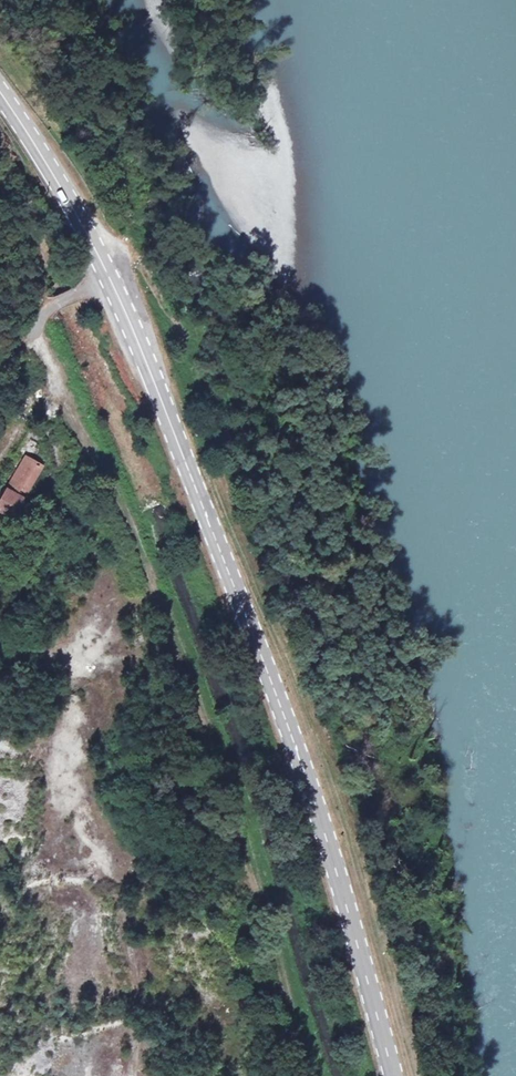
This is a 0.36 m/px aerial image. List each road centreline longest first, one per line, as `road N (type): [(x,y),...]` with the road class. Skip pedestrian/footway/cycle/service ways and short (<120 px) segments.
road 1 (primary): [(0,91),(77,216),(152,378),(286,724),(393,1075)]
road 2 (track): [(30,380),(77,433),(127,519),(273,936),(300,1075)]
road 3 (track): [(202,507),(222,520),(341,818),(417,1075)]
road 4 (track): [(132,1075),(138,1030),(132,954),(112,875),(79,827),(63,786),(66,668),(41,651)]

